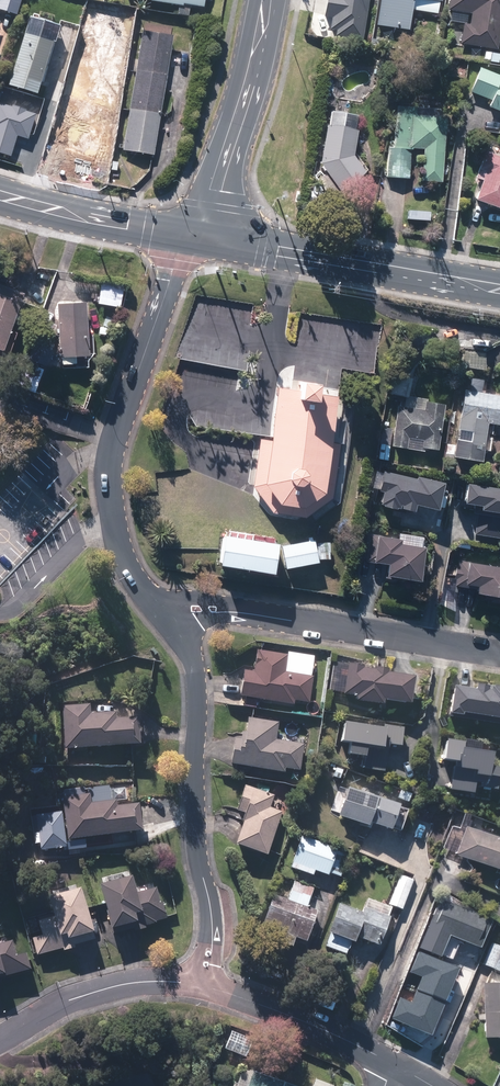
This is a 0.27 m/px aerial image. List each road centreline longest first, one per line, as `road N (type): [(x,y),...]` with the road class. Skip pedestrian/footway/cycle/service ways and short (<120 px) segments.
road 1 (residential): [(198,233),(169,280),(109,446),(106,479),(125,562),(175,621)]
road 2 (residential): [(175,621),(193,665),(198,852),(213,945),(202,982)]
road 3 (residential): [(175,621),(207,608),(499,655)]
road 4 (secondary): [(499,288),(198,233)]
road 5 (secondary): [(266,0),(254,63),(198,233)]
road 6 (residential): [(202,982),(110,988),(0,1038)]
road 7 (residential): [(394,1063),(202,982)]
road 8 (secondary): [(198,233),(0,196)]

